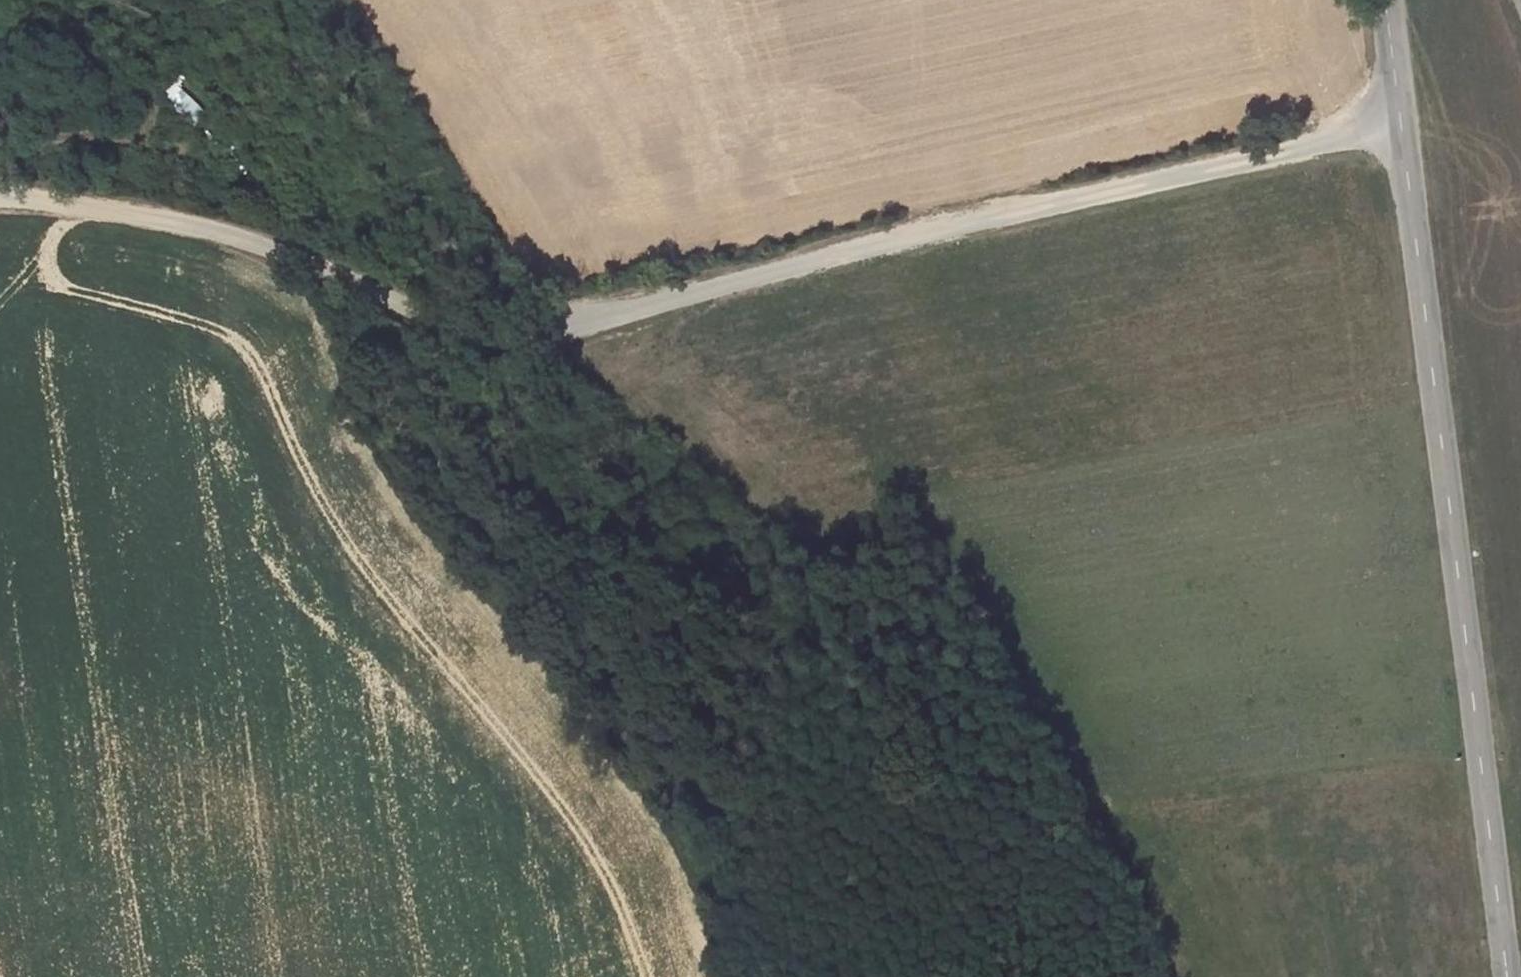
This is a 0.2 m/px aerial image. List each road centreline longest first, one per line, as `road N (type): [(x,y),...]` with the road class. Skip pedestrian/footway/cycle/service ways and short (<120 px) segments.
road 1 (unclassified): [(0,198),(273,245),(446,339),(519,337),(695,300),(1404,119)]
road 2 (unclassified): [(1511,976),(1404,119)]
road 3 (unclassified): [(1404,119),(1387,0)]

